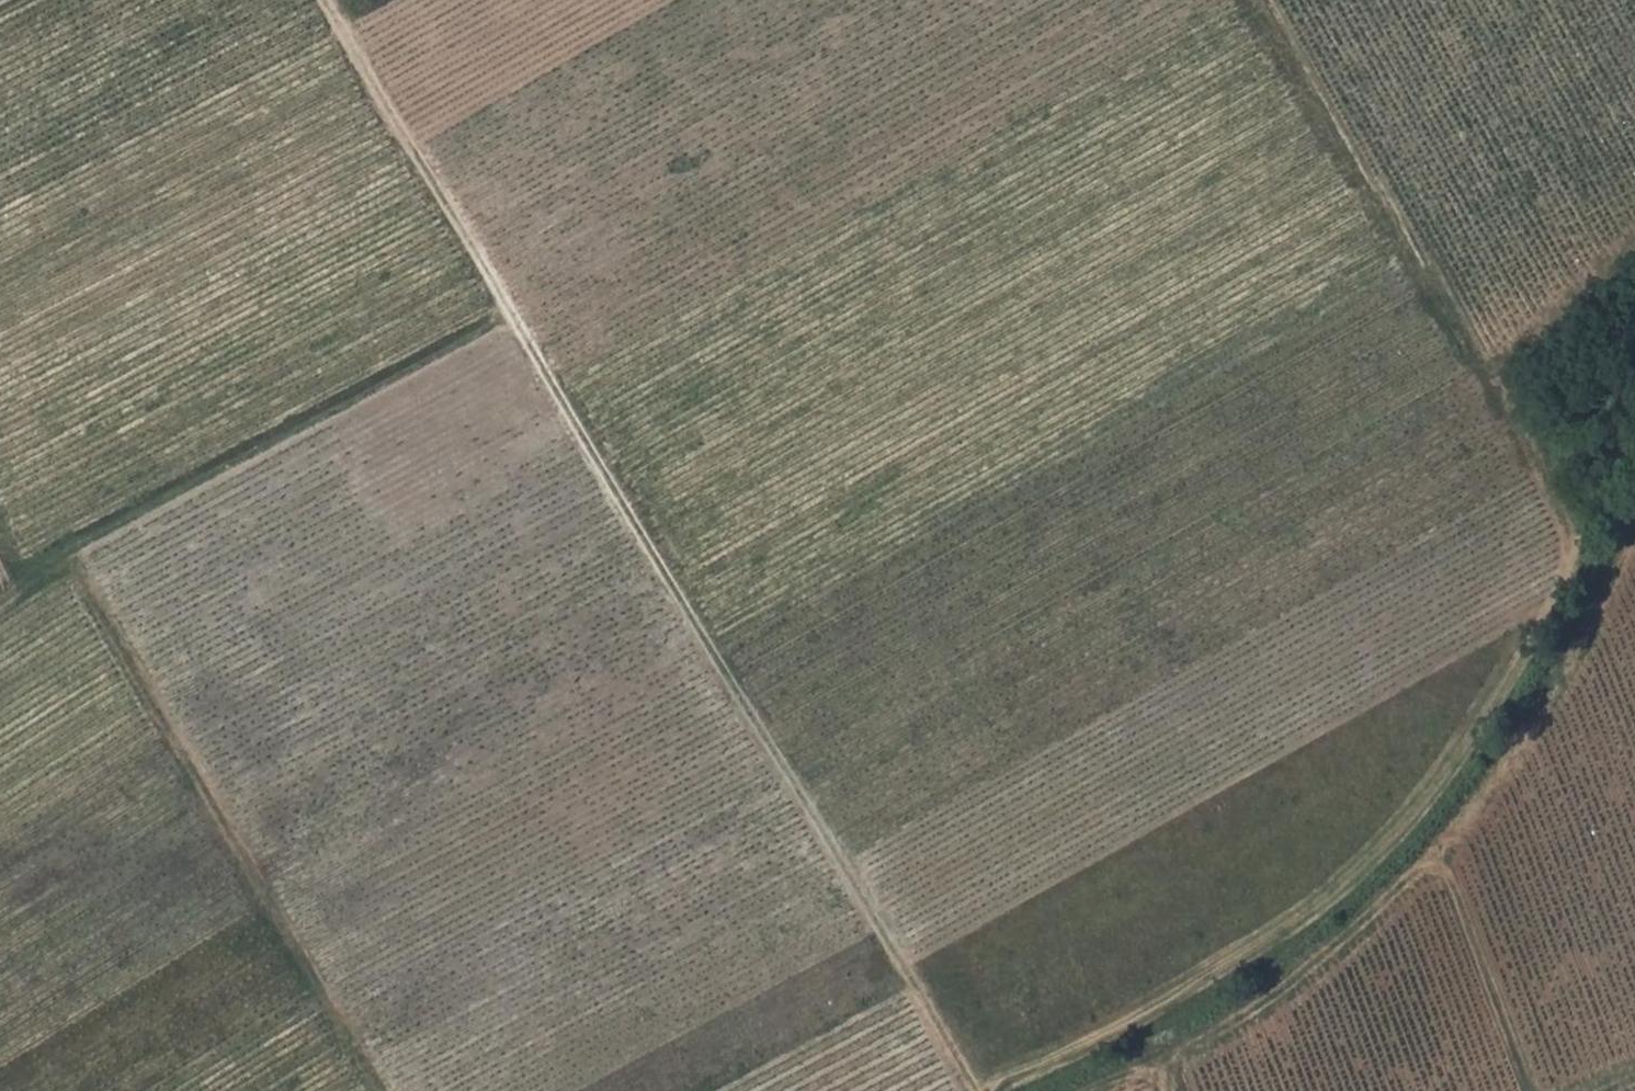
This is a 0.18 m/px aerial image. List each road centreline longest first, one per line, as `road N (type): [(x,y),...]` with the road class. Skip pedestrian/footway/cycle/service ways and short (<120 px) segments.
road 1 (track): [(969,1090),(514,309),(323,0)]
road 2 (track): [(1581,542),(1449,768),(1376,852),(1268,935),(969,1090)]
road 3 (track): [(1634,538),(1577,657),(1439,848),(1275,996),(1095,1090)]

